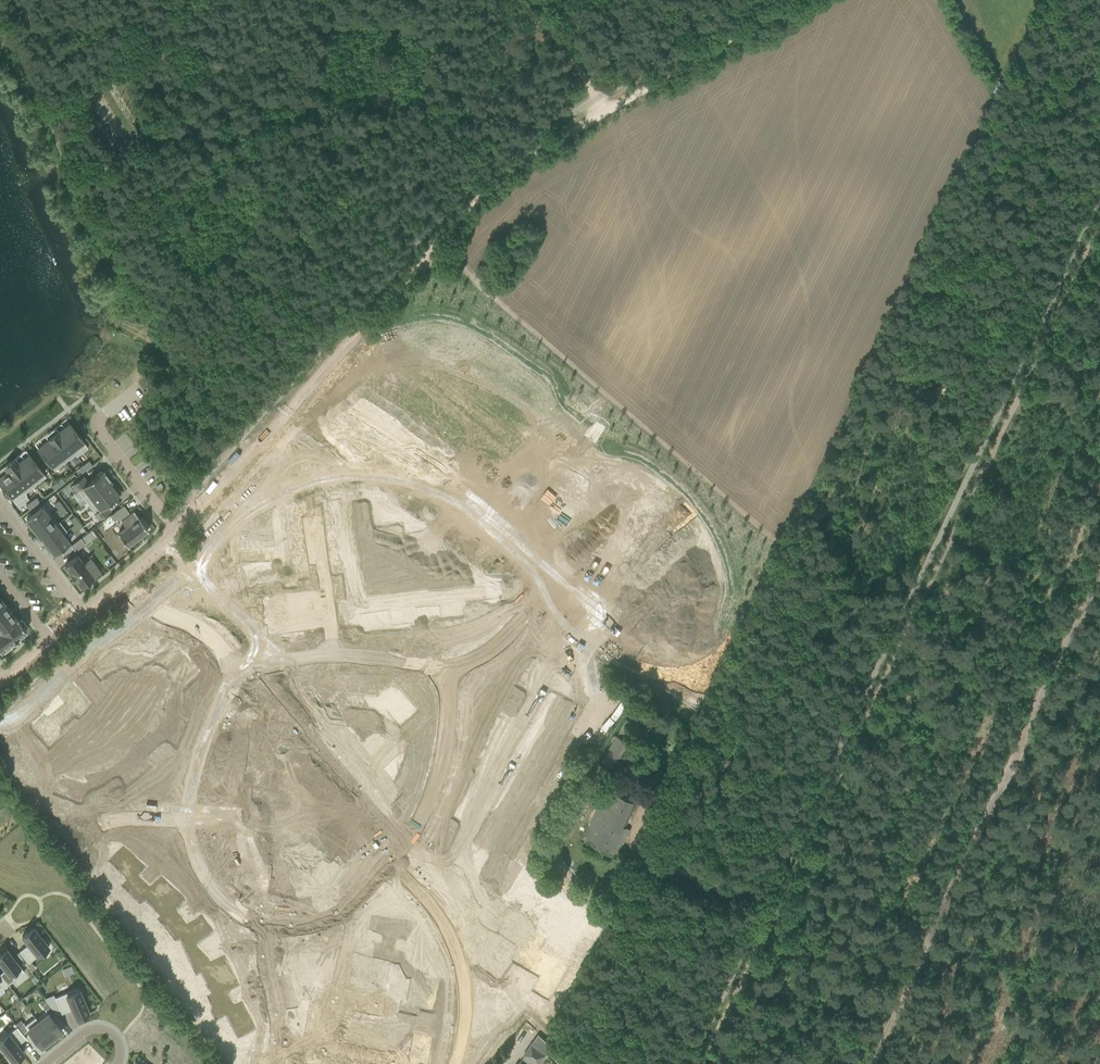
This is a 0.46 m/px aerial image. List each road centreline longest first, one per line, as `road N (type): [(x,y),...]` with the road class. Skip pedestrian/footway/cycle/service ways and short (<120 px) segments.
road 1 (track): [(782,895),(1099,224)]
road 2 (track): [(361,323),(511,164),(785,0)]
road 3 (track): [(1099,579),(958,871)]
road 4 (track): [(176,531),(361,323)]
road 5 (track): [(361,323),(247,134)]
road 6 (residential): [(397,867),(437,919),(459,967),(464,1027),(454,1063)]
road 7 (track): [(958,871),(871,1063)]
road 8 (residential): [(120,580),(176,531),(96,427)]
road 9 (residential): [(402,857),(439,771),(447,674)]
road 10 (residential): [(316,496),(336,656)]
road 11 (residential): [(244,673),(205,739),(187,821)]
road 12 (residential): [(120,580),(145,606),(203,632),(244,673)]
road 13 (residential): [(265,927),(335,916),(371,896),(397,867)]
road 14 (residential): [(402,857),(318,740)]
road 15 (residential): [(187,821),(213,893),(265,927)]
road 16 (residential): [(83,612),(0,505)]
road 17 (track): [(539,0),(601,112)]

